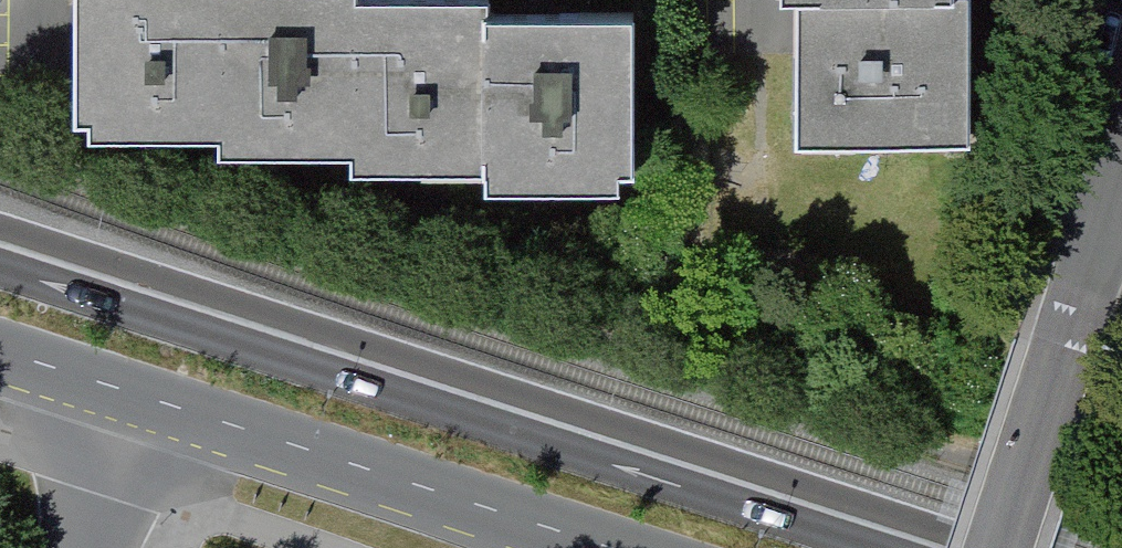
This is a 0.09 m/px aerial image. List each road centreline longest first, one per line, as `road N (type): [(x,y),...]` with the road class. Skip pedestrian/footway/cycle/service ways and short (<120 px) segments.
road 1 (primary): [(922,547),(0,251)]
road 2 (primary): [(135,394),(603,547)]
road 3 (residential): [(1121,188),(1001,547)]
road 4 (residential): [(84,547),(135,394)]
road 5 (primary): [(0,352),(135,394)]

